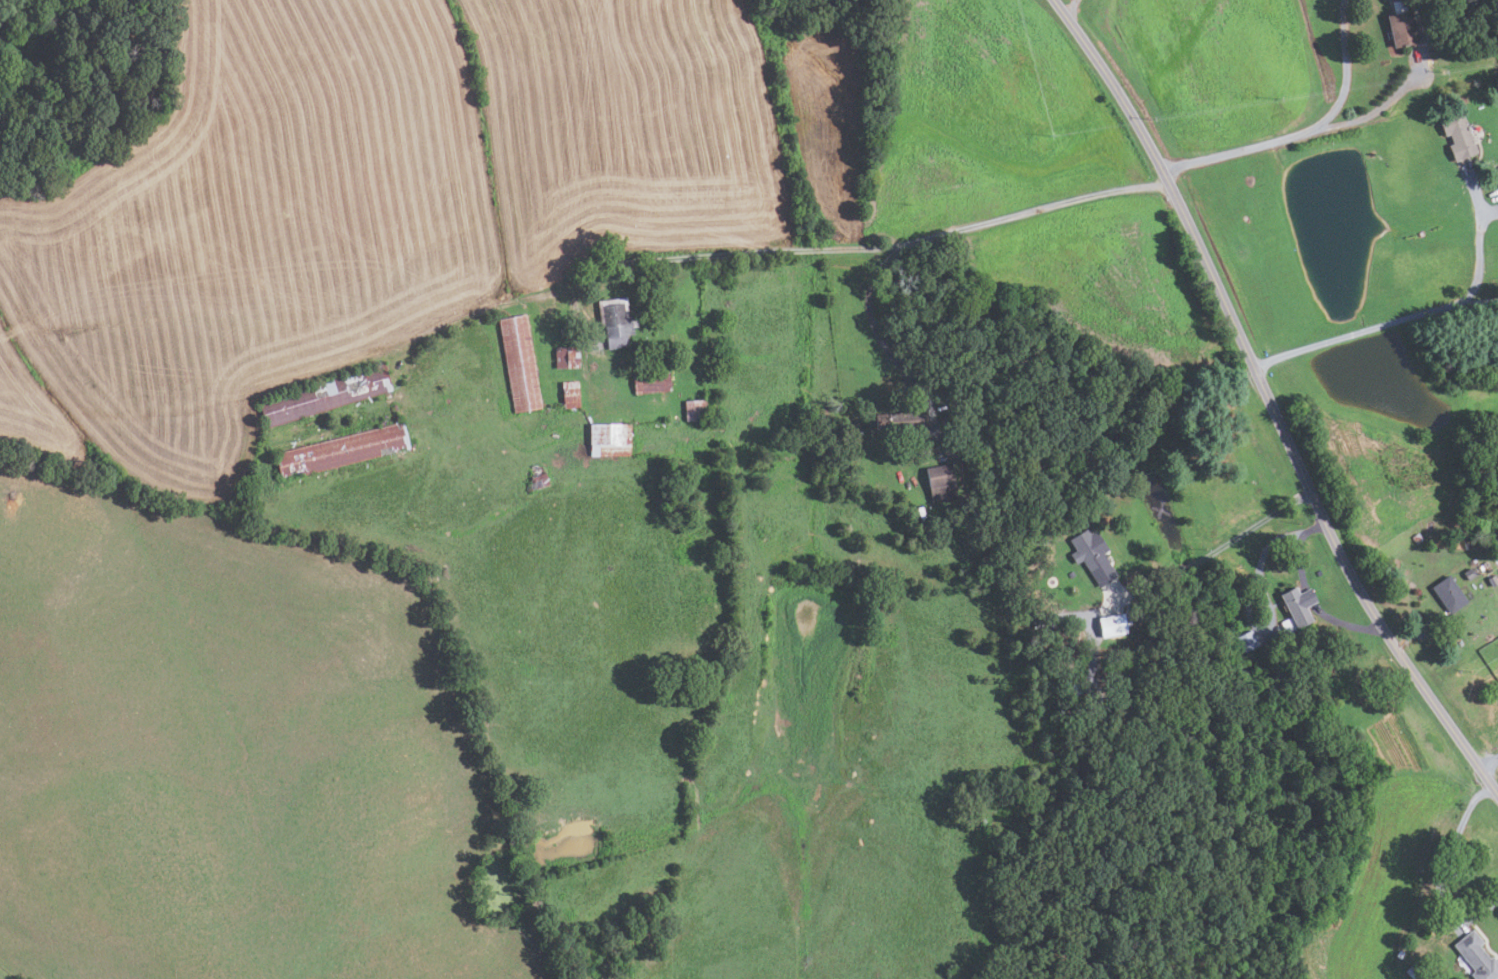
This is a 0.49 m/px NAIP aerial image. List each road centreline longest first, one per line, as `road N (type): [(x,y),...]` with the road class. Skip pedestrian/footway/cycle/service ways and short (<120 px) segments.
road 1 (residential): [(1497,794),(1349,574),(1178,202),(1053,0)]

